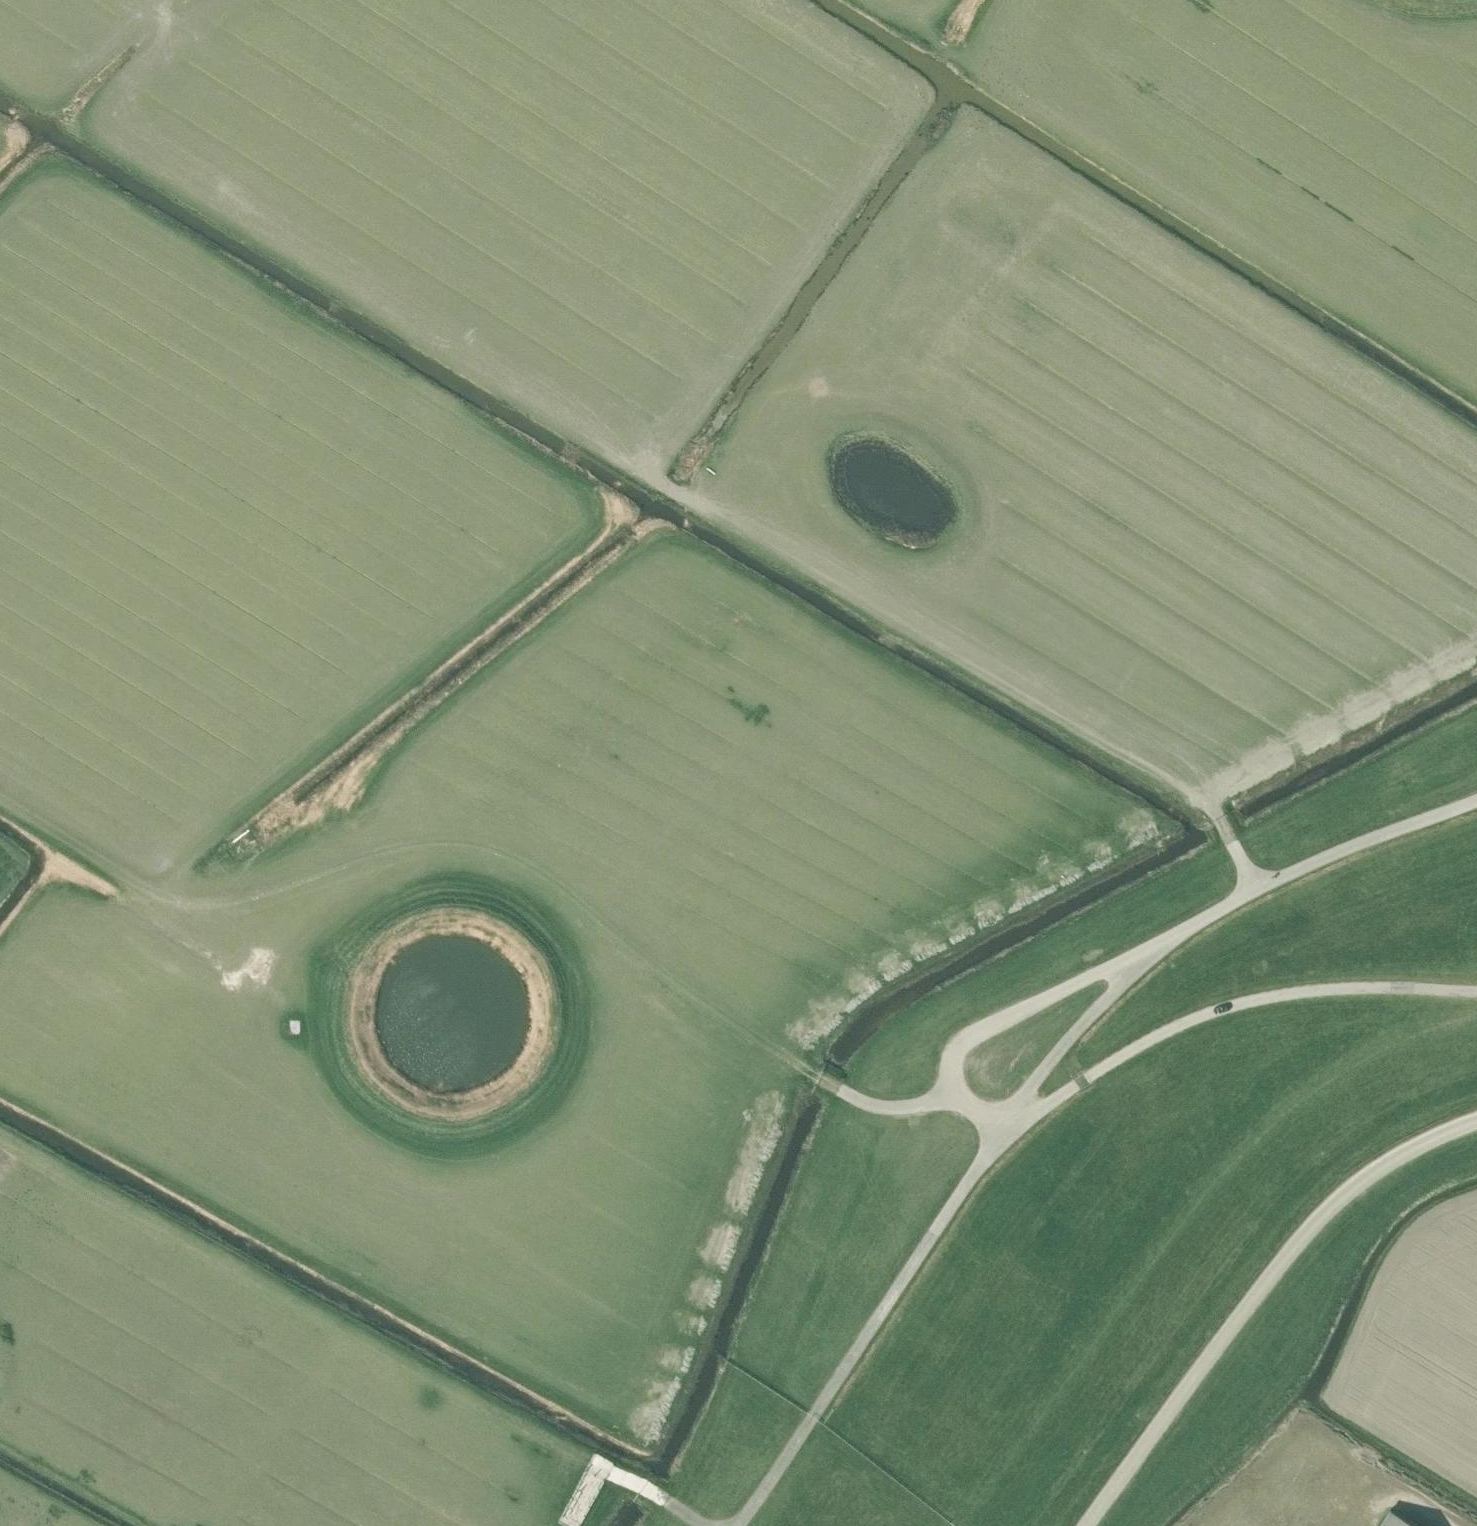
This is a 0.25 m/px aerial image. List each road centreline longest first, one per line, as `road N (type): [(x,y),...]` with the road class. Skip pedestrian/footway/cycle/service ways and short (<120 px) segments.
road 1 (unclassified): [(1085,1525),(1315,1219),(1400,1152),(1476,1119)]
road 2 (track): [(950,1098),(875,1107),(784,1057)]

